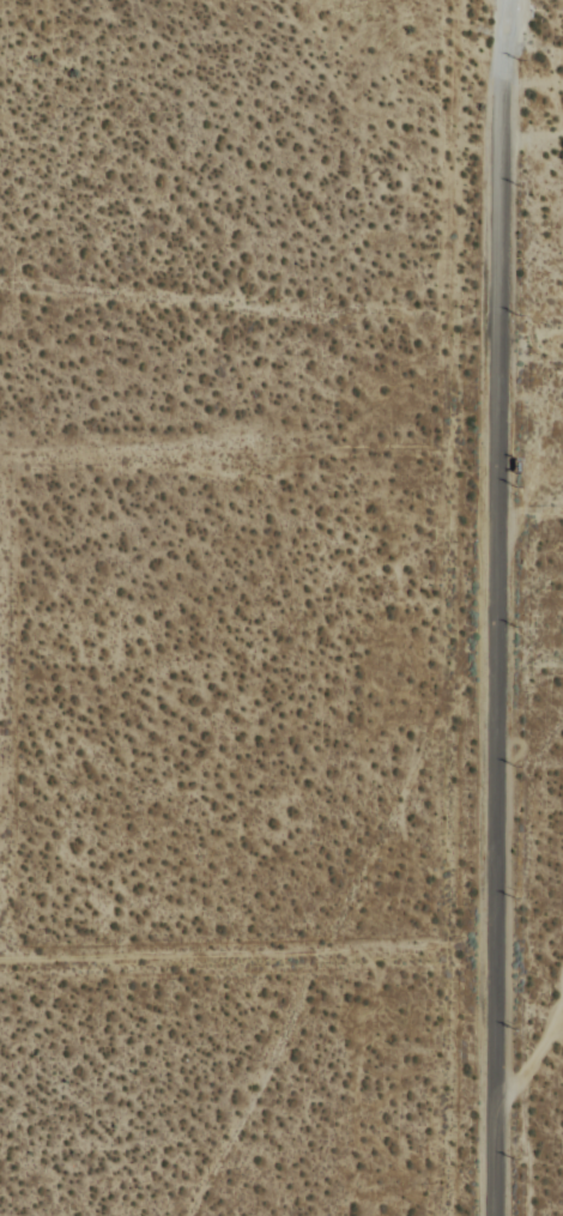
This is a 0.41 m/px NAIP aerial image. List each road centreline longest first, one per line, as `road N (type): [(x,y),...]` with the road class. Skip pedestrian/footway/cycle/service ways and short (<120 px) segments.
road 1 (residential): [(485,1215),(508,69)]
road 2 (residential): [(0,954),(486,943)]
road 3 (residential): [(0,448),(250,440)]

